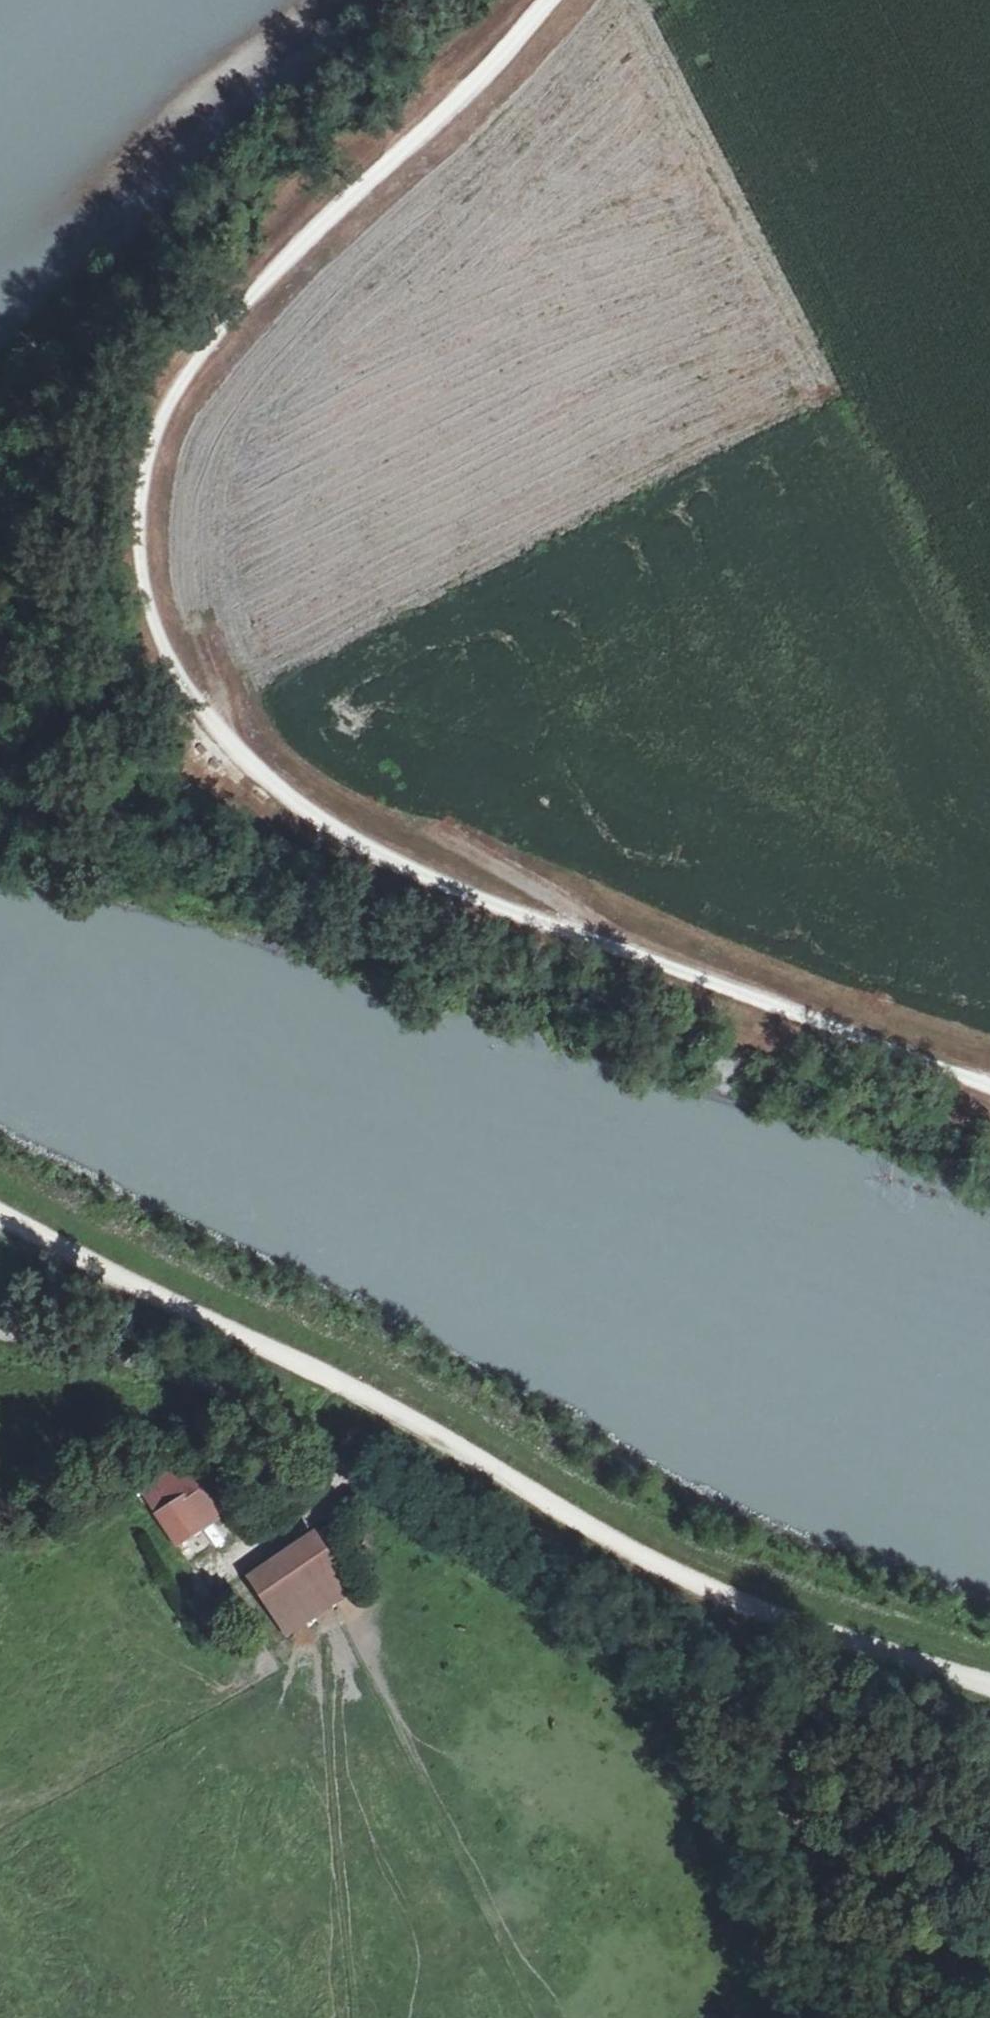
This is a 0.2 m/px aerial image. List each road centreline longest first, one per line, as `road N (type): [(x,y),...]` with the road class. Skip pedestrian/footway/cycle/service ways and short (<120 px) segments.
road 1 (track): [(989,1091),(404,880),(285,806),(211,735),(157,649),(140,585),(133,491),(148,425),(185,360),(533,0)]

